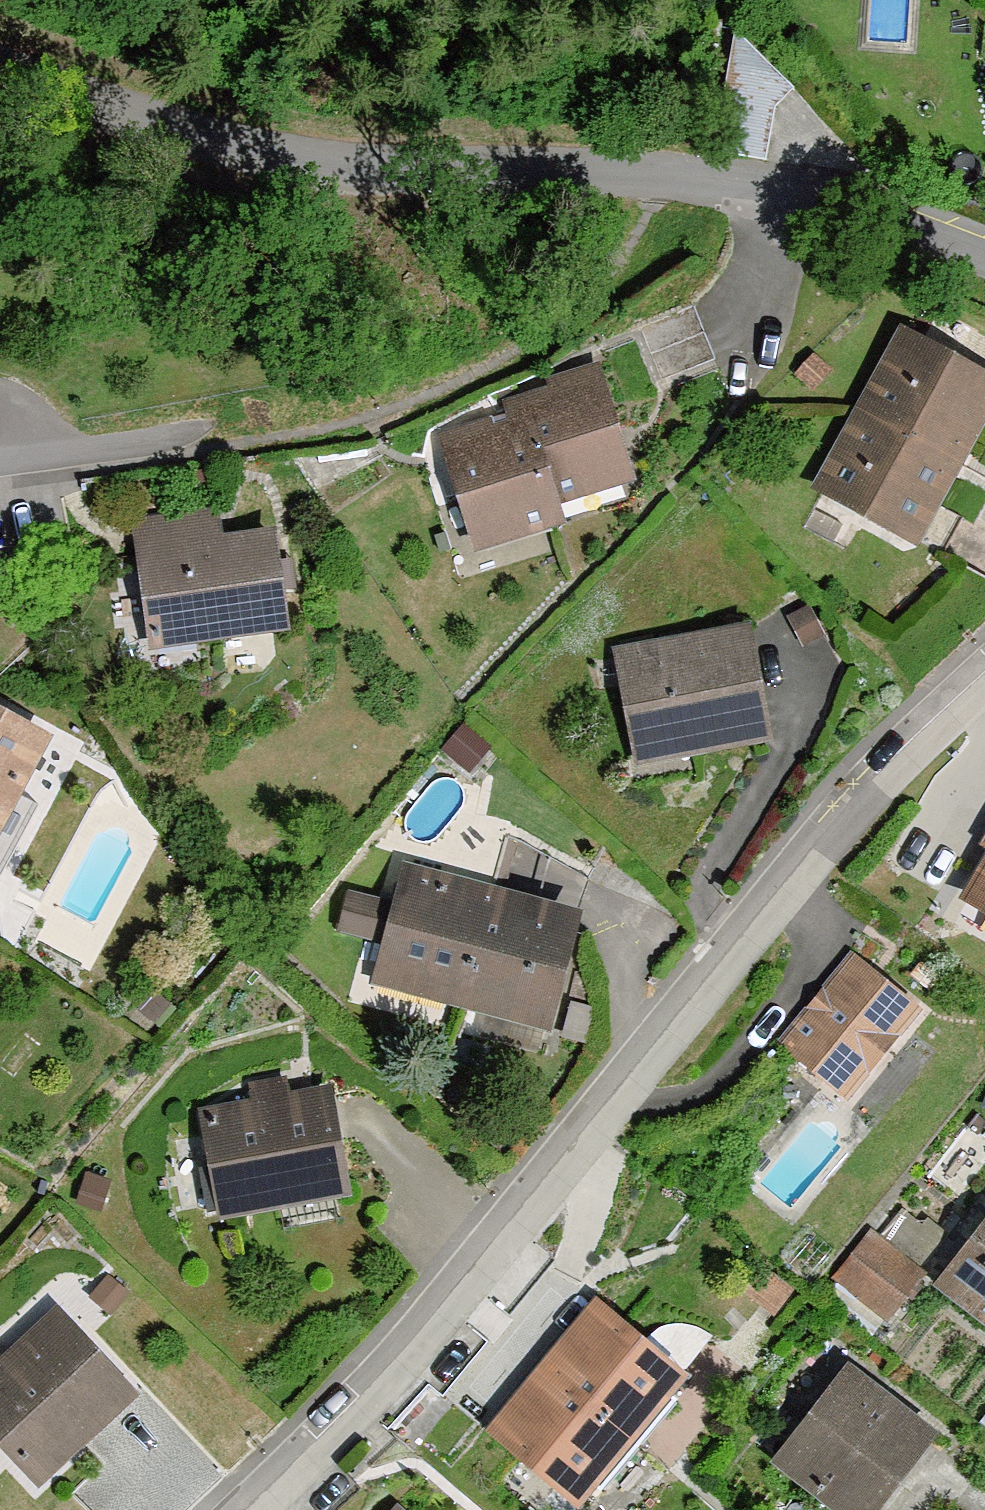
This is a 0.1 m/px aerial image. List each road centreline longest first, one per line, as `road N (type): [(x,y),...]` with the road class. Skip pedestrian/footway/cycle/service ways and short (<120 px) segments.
road 1 (residential): [(261,1509),(360,1422),(853,821),(984,678)]
road 2 (residential): [(984,266),(795,195),(664,173),(315,160),(0,71)]
road 3 (residential): [(0,461),(204,436)]

